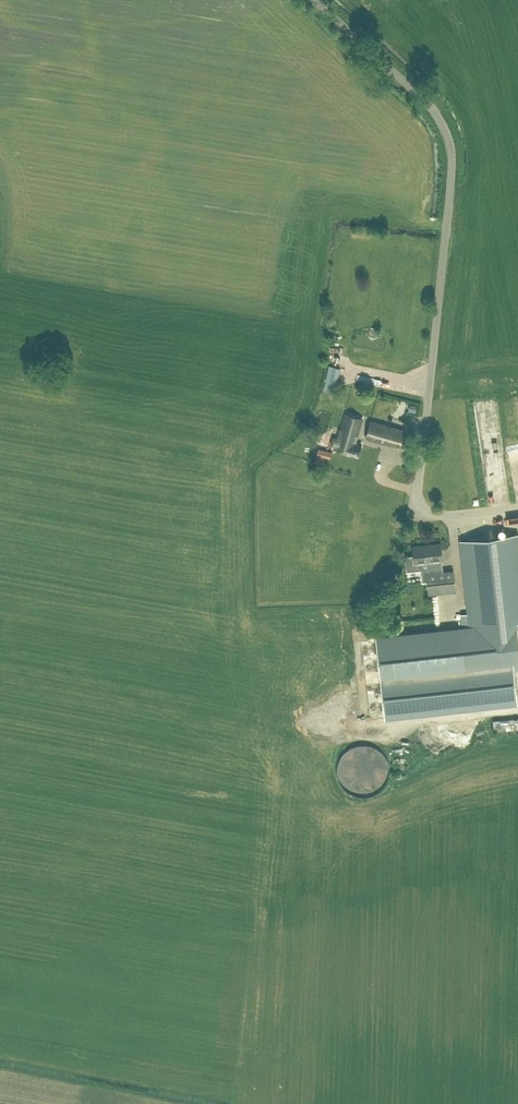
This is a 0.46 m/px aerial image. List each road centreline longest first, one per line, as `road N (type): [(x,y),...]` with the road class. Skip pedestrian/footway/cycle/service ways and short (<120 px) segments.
road 1 (unclassified): [(517,507),(424,515),(418,491),(450,141),(424,99),(314,0)]

